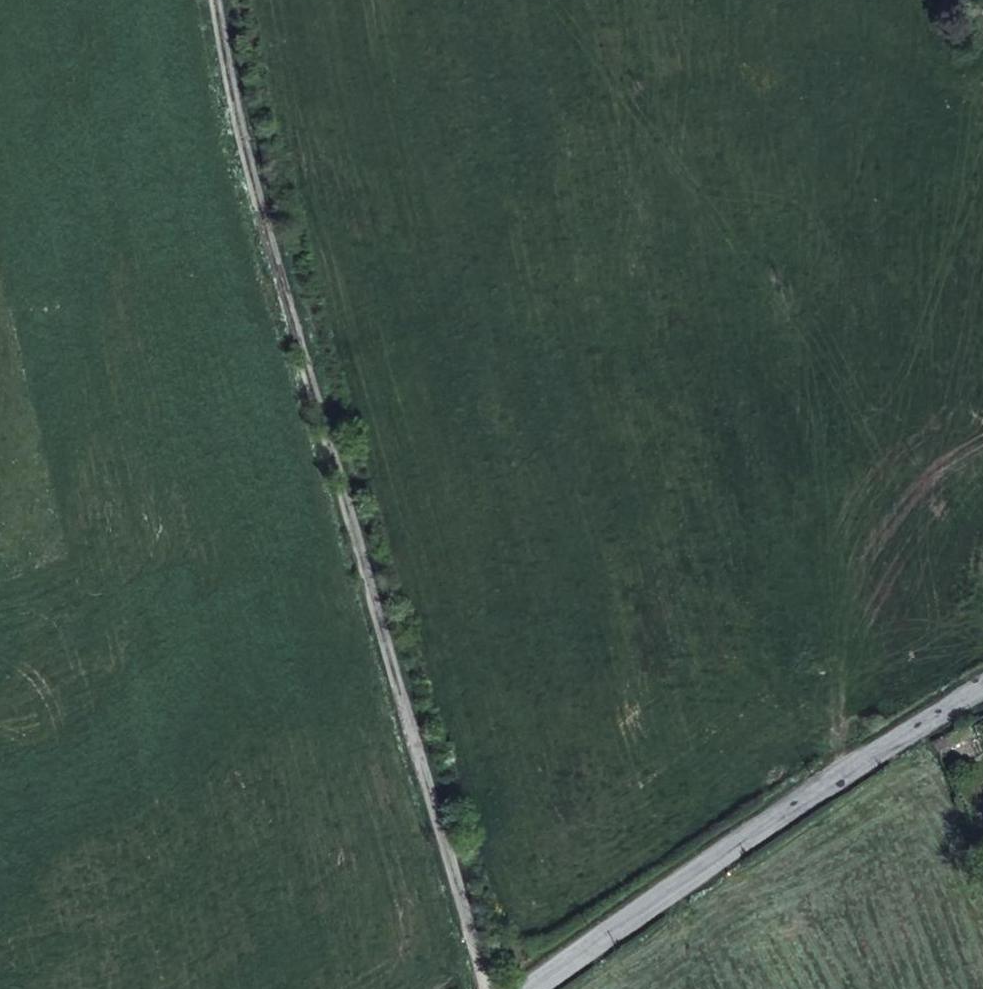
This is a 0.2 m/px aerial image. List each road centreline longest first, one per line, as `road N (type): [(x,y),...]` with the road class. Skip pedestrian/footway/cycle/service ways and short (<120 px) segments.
road 1 (unknown): [(495,988),(247,159),(222,0)]
road 2 (unclassified): [(982,690),(542,988)]

